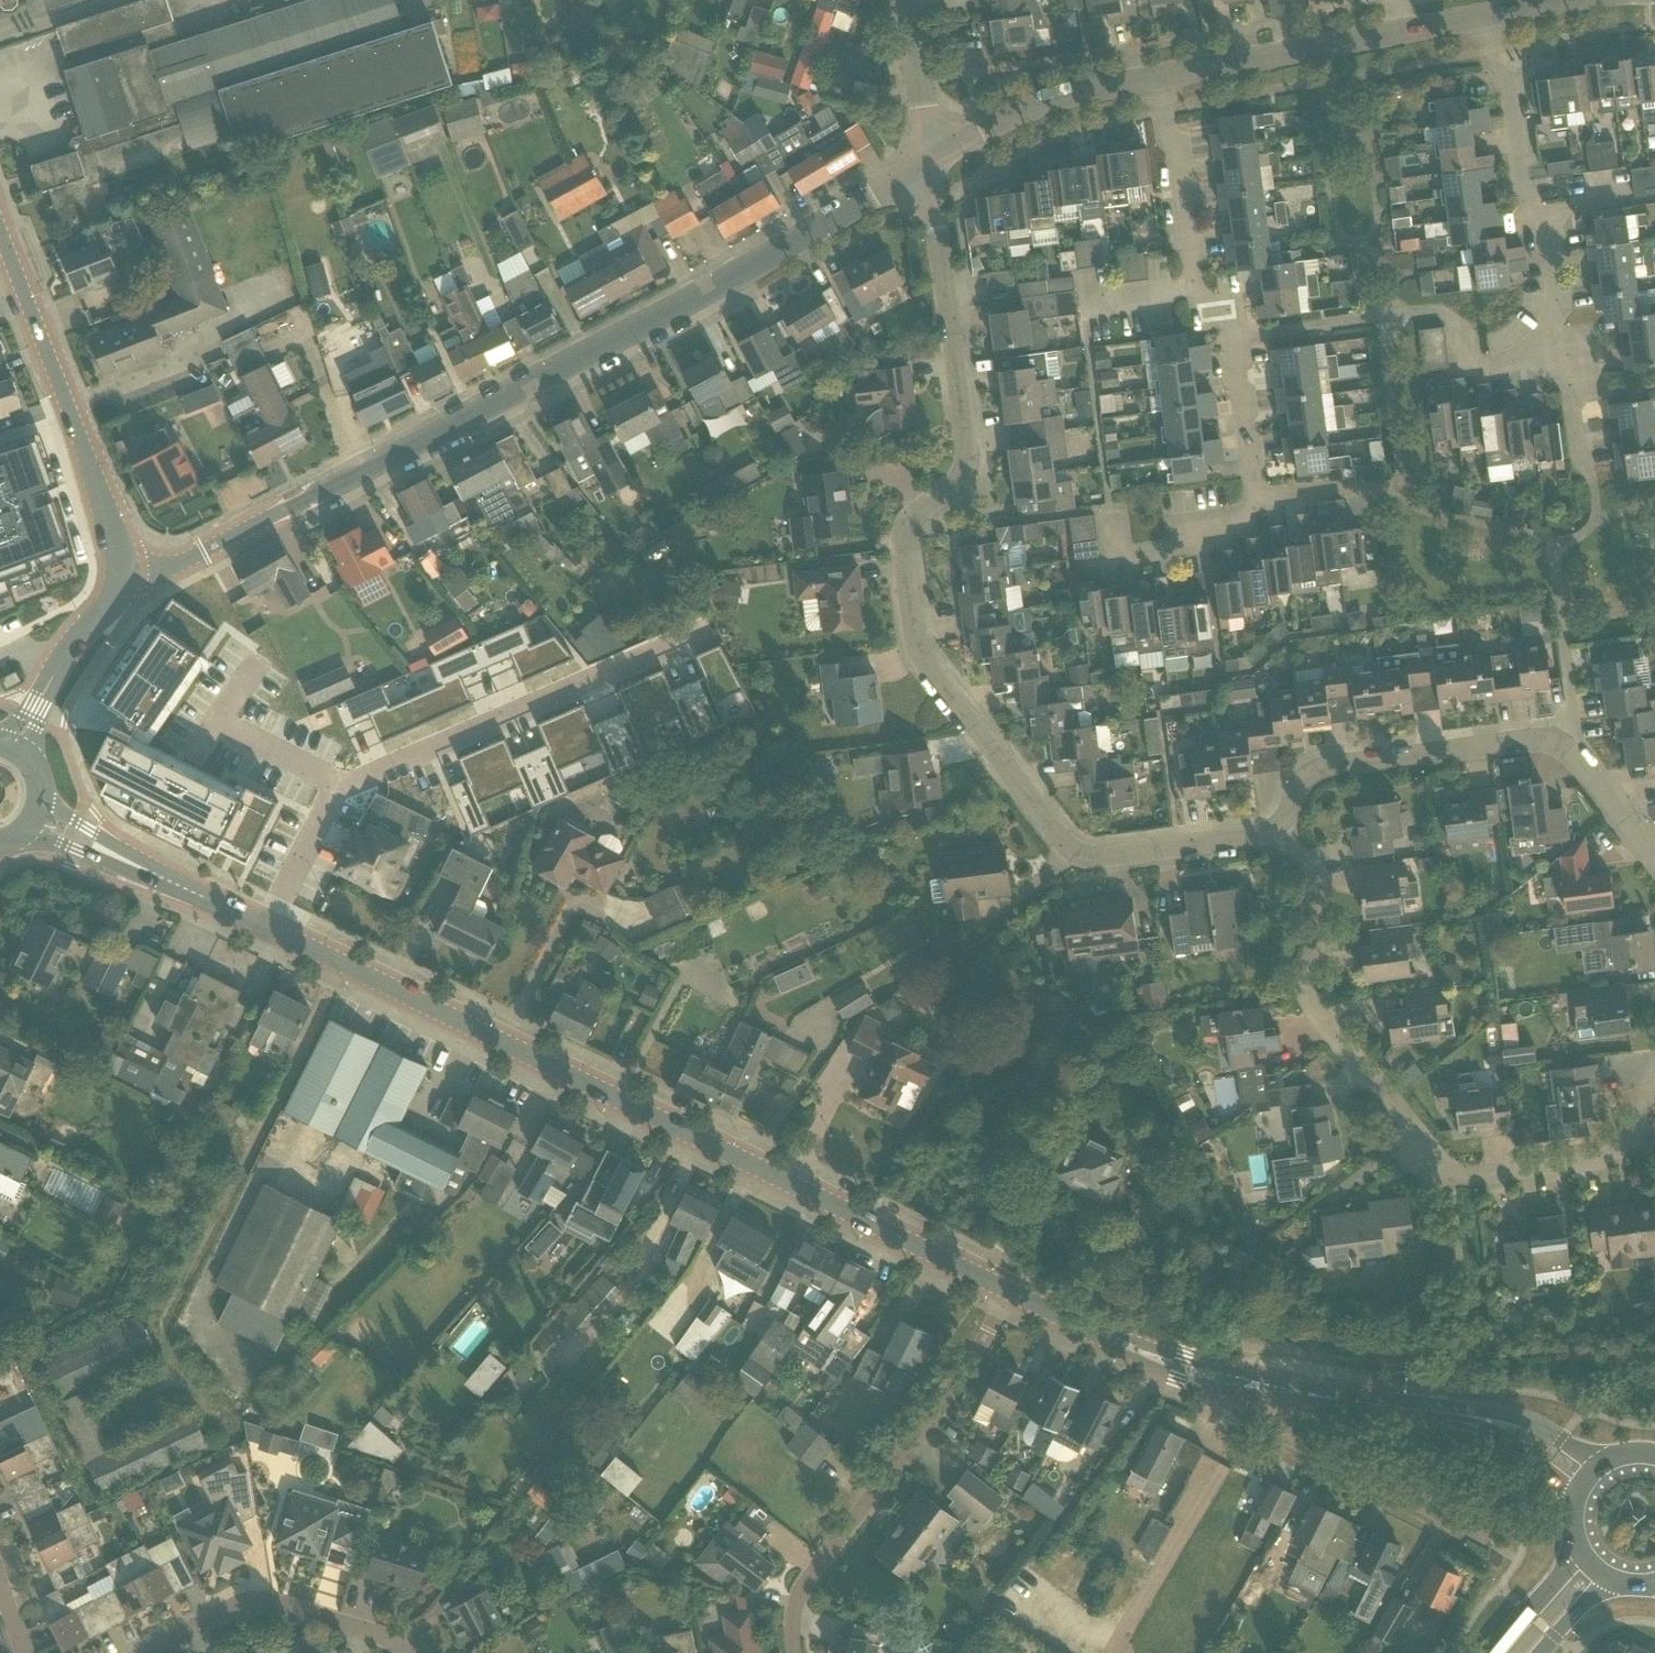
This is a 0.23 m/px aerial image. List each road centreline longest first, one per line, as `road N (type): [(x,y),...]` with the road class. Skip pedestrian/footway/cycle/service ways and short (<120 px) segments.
road 1 (residential): [(1275,841),(1115,857),(1076,843),(918,652),(904,534),(969,462),(929,150)]
road 2 (residential): [(122,569),(170,568),(867,197),(929,150)]
road 3 (secondary): [(1019,1295),(267,930)]
road 4 (residential): [(1654,1070),(1606,1163),(1468,1179),(1431,1165),(1310,1004),(1309,896),(1275,841)]
road 5 (residential): [(1654,857),(1572,749),(1539,745),(1325,771),(1300,786),(1275,841)]
road 6 (residential): [(809,1652),(804,1630),(812,1596),(1019,1295)]
road 7 (residential): [(338,787),(708,634)]
road 8 (secondary): [(122,569),(0,219)]
road 9 (residential): [(1543,350),(1557,308),(1548,230),(1528,212),(1491,15)]
road 10 (residential): [(1159,77),(1481,17)]
road 11 (secondary): [(1290,1391),(1171,1363),(1019,1295)]
road 12 (residential): [(1498,1548),(1305,1445),(1283,1422),(1290,1391)]
road 13 (residential): [(406,1652),(400,1643),(254,1598),(150,1652)]
road 14 (secondary): [(267,930),(36,817)]
road 15 (residential): [(929,150),(962,131),(1077,93),(1159,77)]
road 16 (track): [(184,1381),(166,1346),(166,1314),(240,1175)]
road 17 (residential): [(1256,501),(1235,335),(1198,286)]
road 18 (residential): [(1198,286),(1159,77)]
road 19 (secondary): [(17,749),(57,668),(109,607),(122,569)]
road 20 (residential): [(1109,509),(1115,553),(1184,545),(1256,501)]
road 21 (secondary): [(1601,1466),(1523,1420),(1447,1414)]
road 22 (residential): [(267,930),(338,787)]
road 23 (secondary): [(1447,1414),(1290,1391)]
road 24 (secondary): [(1447,1414),(1534,1454),(1582,1487)]
road 25 (residential): [(929,150),(909,0)]
road 26 (residential): [(1256,501),(1402,496)]
road 27 (residential): [(338,787),(216,722)]
road 28 (secondary): [(1576,1539),(1498,1652)]
road 29 (residential): [(1582,471),(1570,395),(1543,350)]

